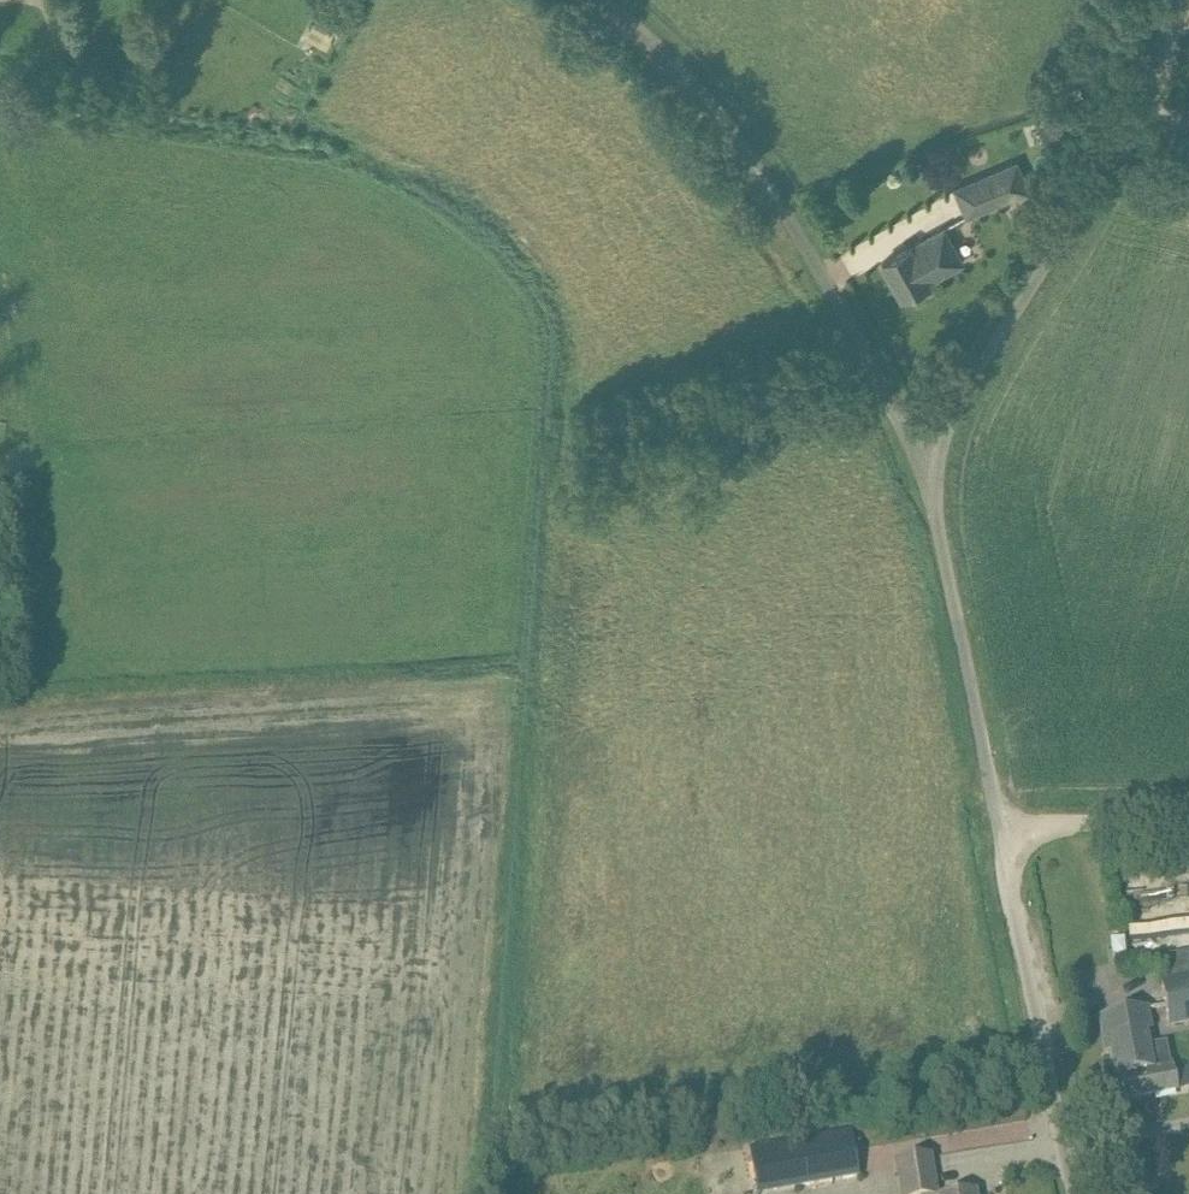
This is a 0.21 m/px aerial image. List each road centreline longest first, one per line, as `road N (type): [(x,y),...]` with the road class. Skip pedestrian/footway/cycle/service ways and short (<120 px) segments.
road 1 (unclassified): [(1074,1193),(922,458)]
road 2 (unclassified): [(922,458),(769,183),(719,114),(602,0)]
road 3 (unclassified): [(922,458),(1037,279),(1141,74),(1168,0)]
road 4 (track): [(1188,820),(999,827)]

